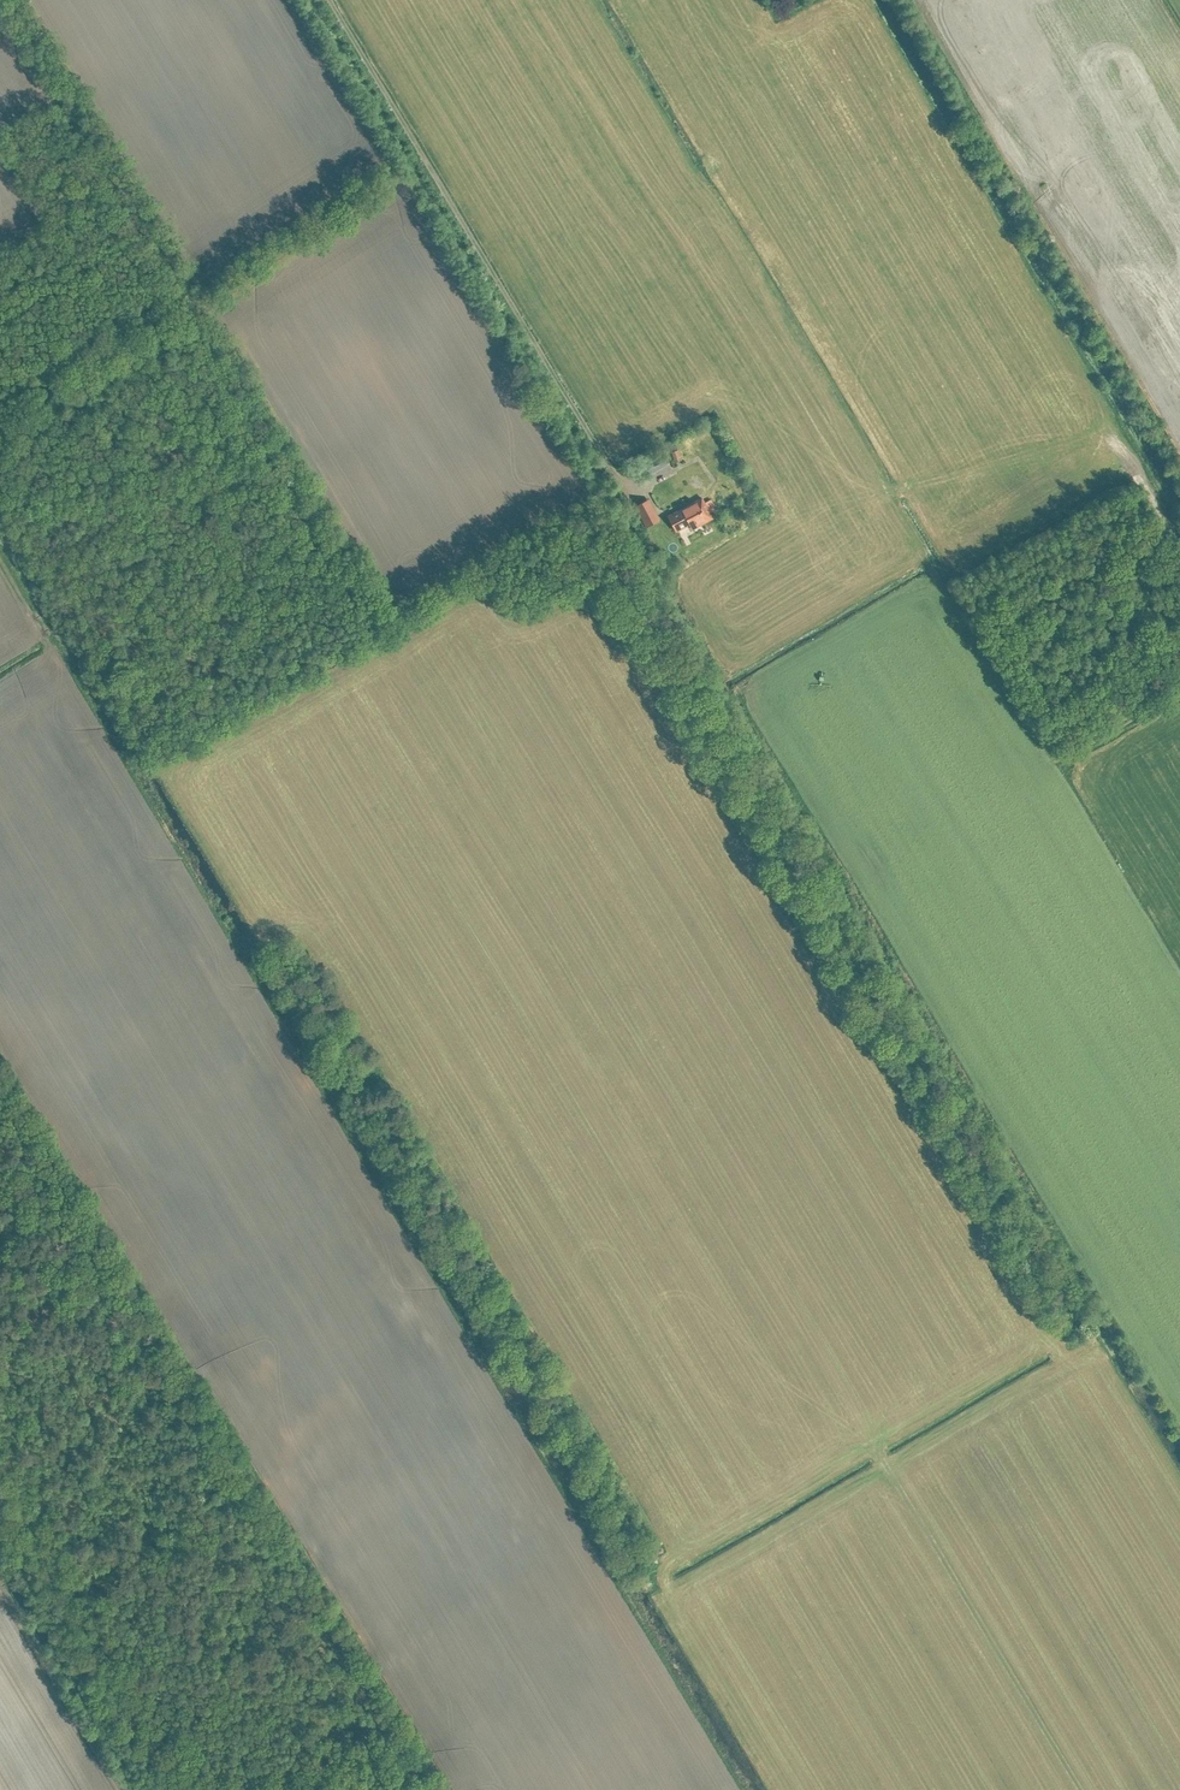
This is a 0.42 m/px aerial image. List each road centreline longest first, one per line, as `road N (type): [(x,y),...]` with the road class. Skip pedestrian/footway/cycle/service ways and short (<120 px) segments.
road 1 (track): [(1179,693),(1061,755)]

